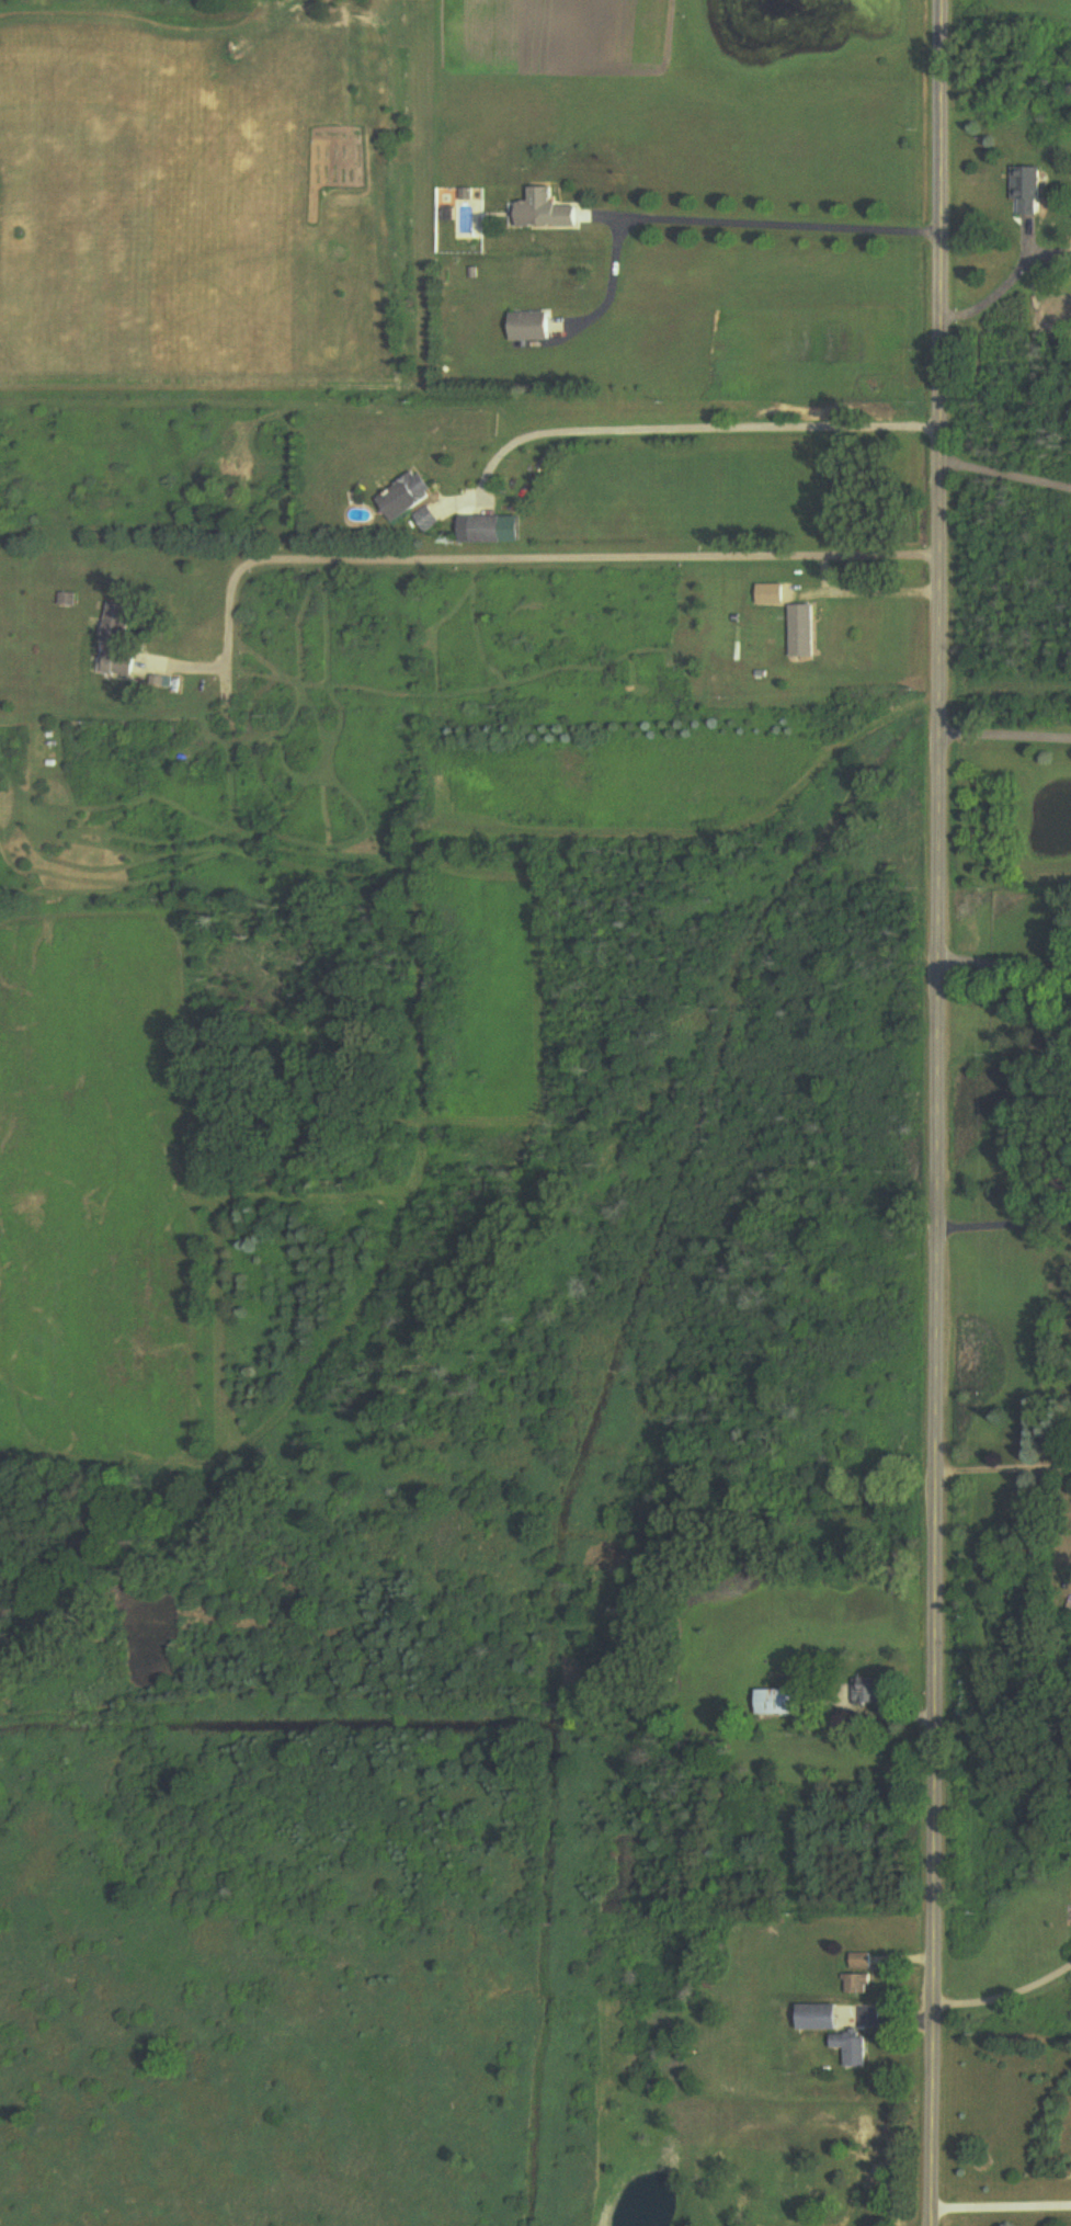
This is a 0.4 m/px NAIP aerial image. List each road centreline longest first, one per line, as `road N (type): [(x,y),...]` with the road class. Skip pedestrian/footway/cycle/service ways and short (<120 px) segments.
road 1 (residential): [(938,2225),(944,0)]

